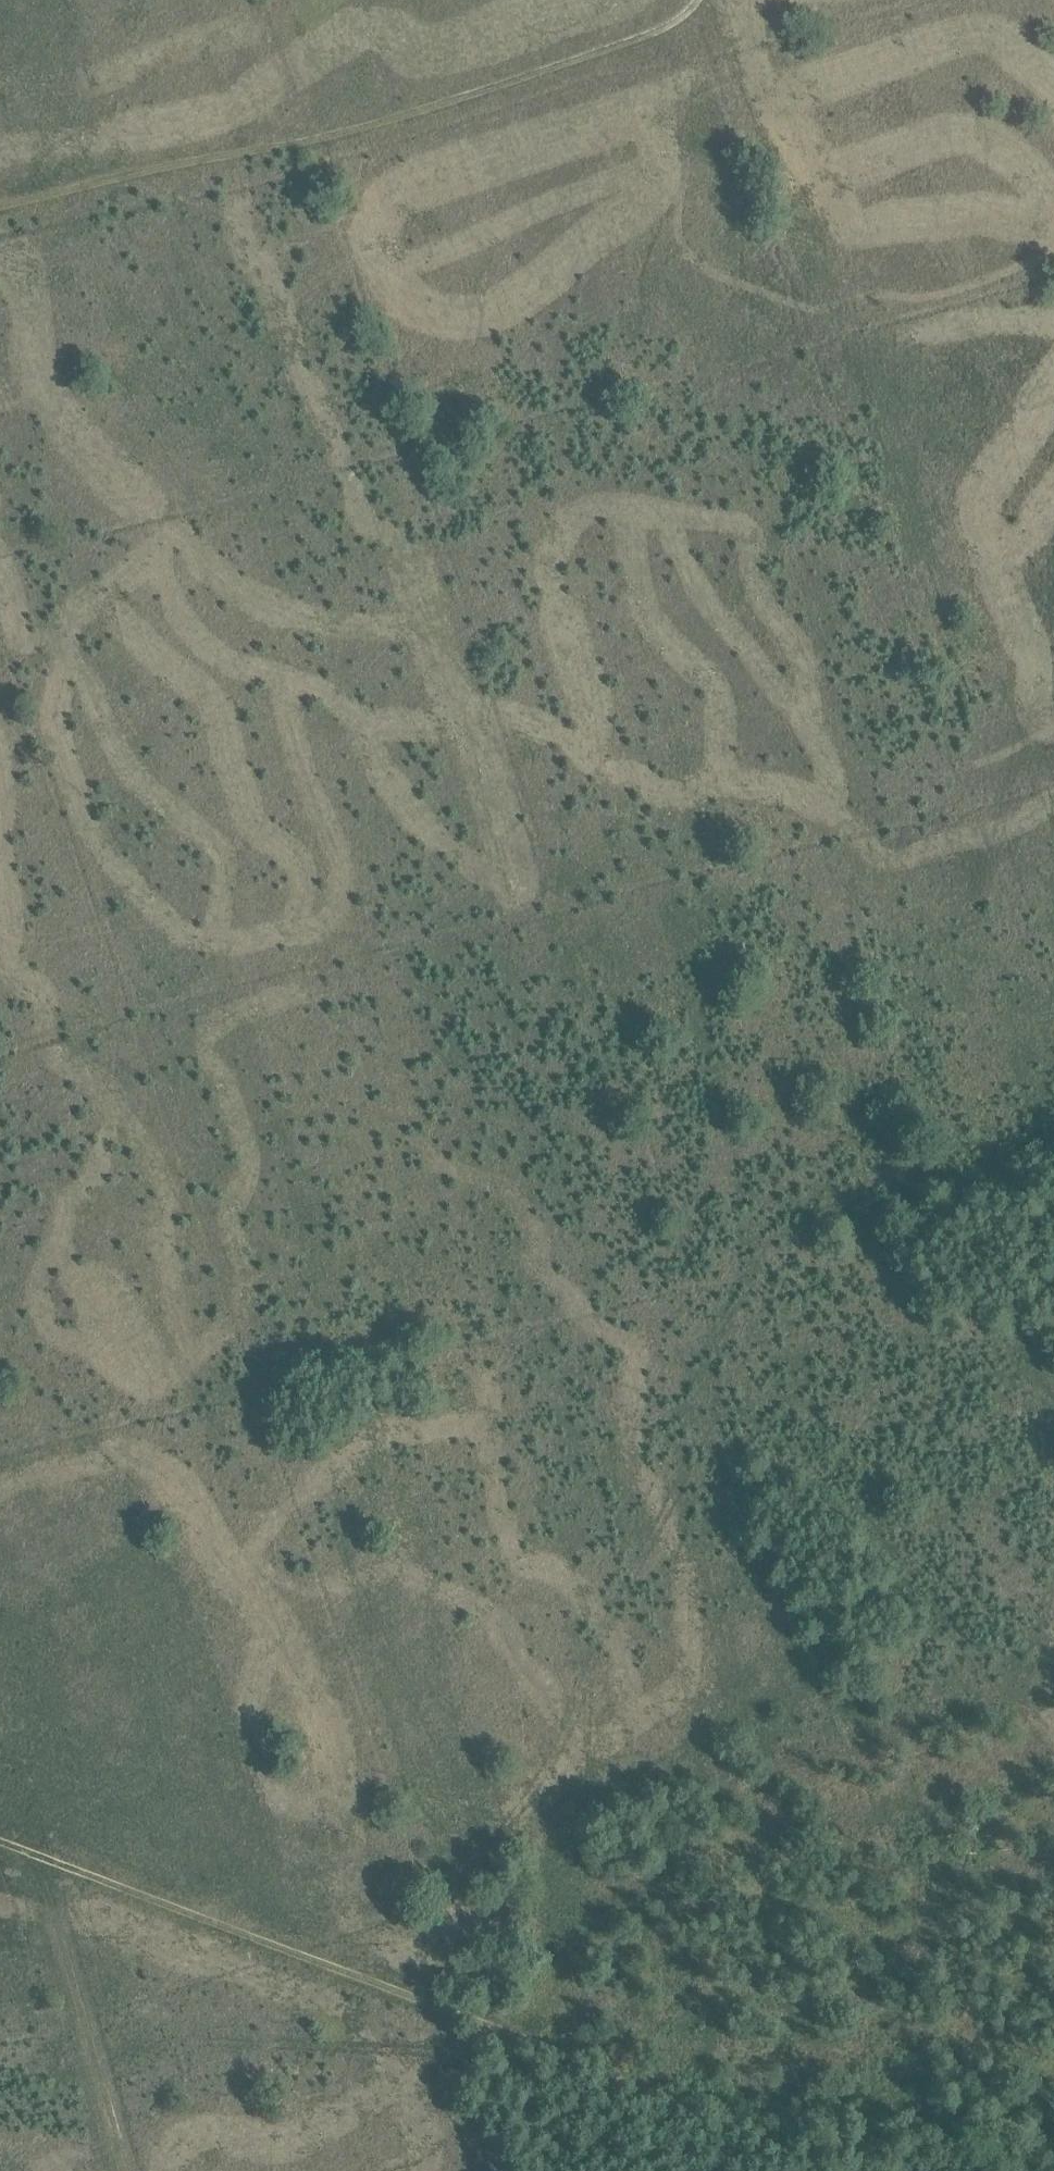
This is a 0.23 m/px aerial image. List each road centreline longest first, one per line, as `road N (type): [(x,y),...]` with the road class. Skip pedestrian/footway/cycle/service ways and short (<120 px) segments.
road 1 (track): [(0,1840),(470,2024),(884,2170)]
road 2 (track): [(701,0),(636,43),(369,129),(0,210)]

